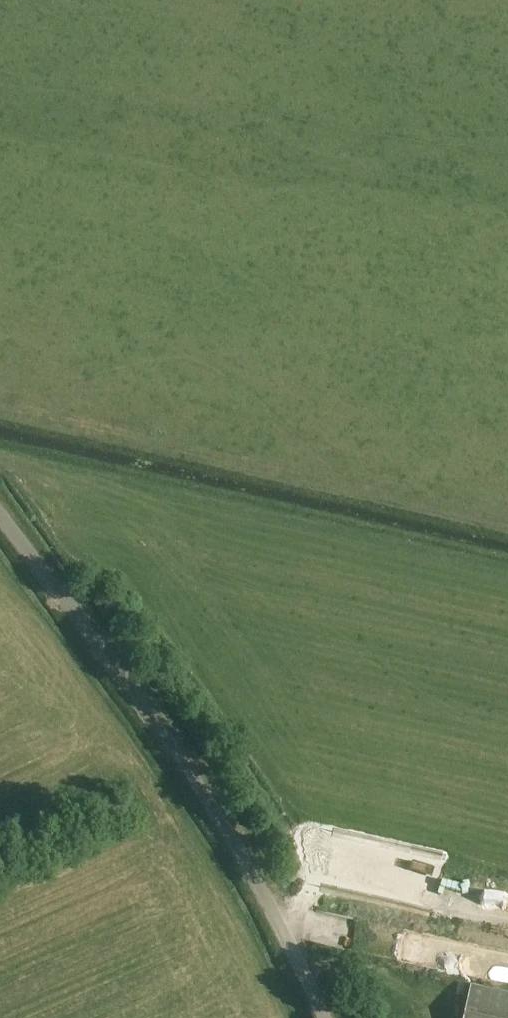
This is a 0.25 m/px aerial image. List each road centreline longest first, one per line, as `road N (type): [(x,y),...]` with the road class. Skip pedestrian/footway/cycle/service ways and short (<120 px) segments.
road 1 (unclassified): [(325,1017),(210,802),(0,515)]

